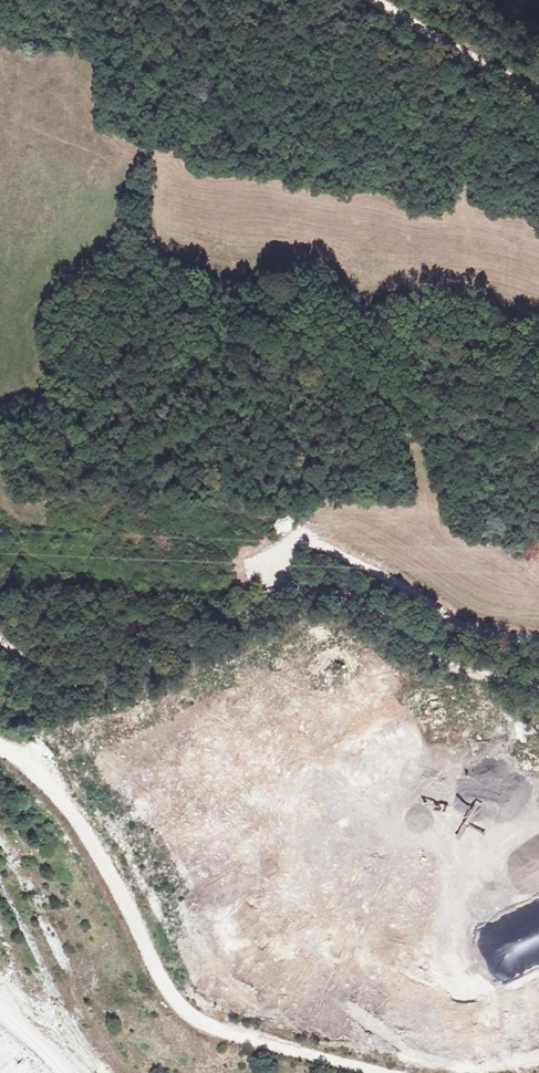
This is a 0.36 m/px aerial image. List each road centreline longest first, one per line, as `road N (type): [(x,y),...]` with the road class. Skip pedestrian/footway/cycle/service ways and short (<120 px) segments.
road 1 (track): [(538,694),(460,672),(326,587),(291,589),(118,676),(81,686),(52,683),(0,643)]
road 2 (track): [(377,1072),(224,1036),(183,1016),(52,803),(0,755)]
road 3 (track): [(538,727),(453,775),(453,809),(501,847)]
road 4 (track): [(374,0),(538,88)]

